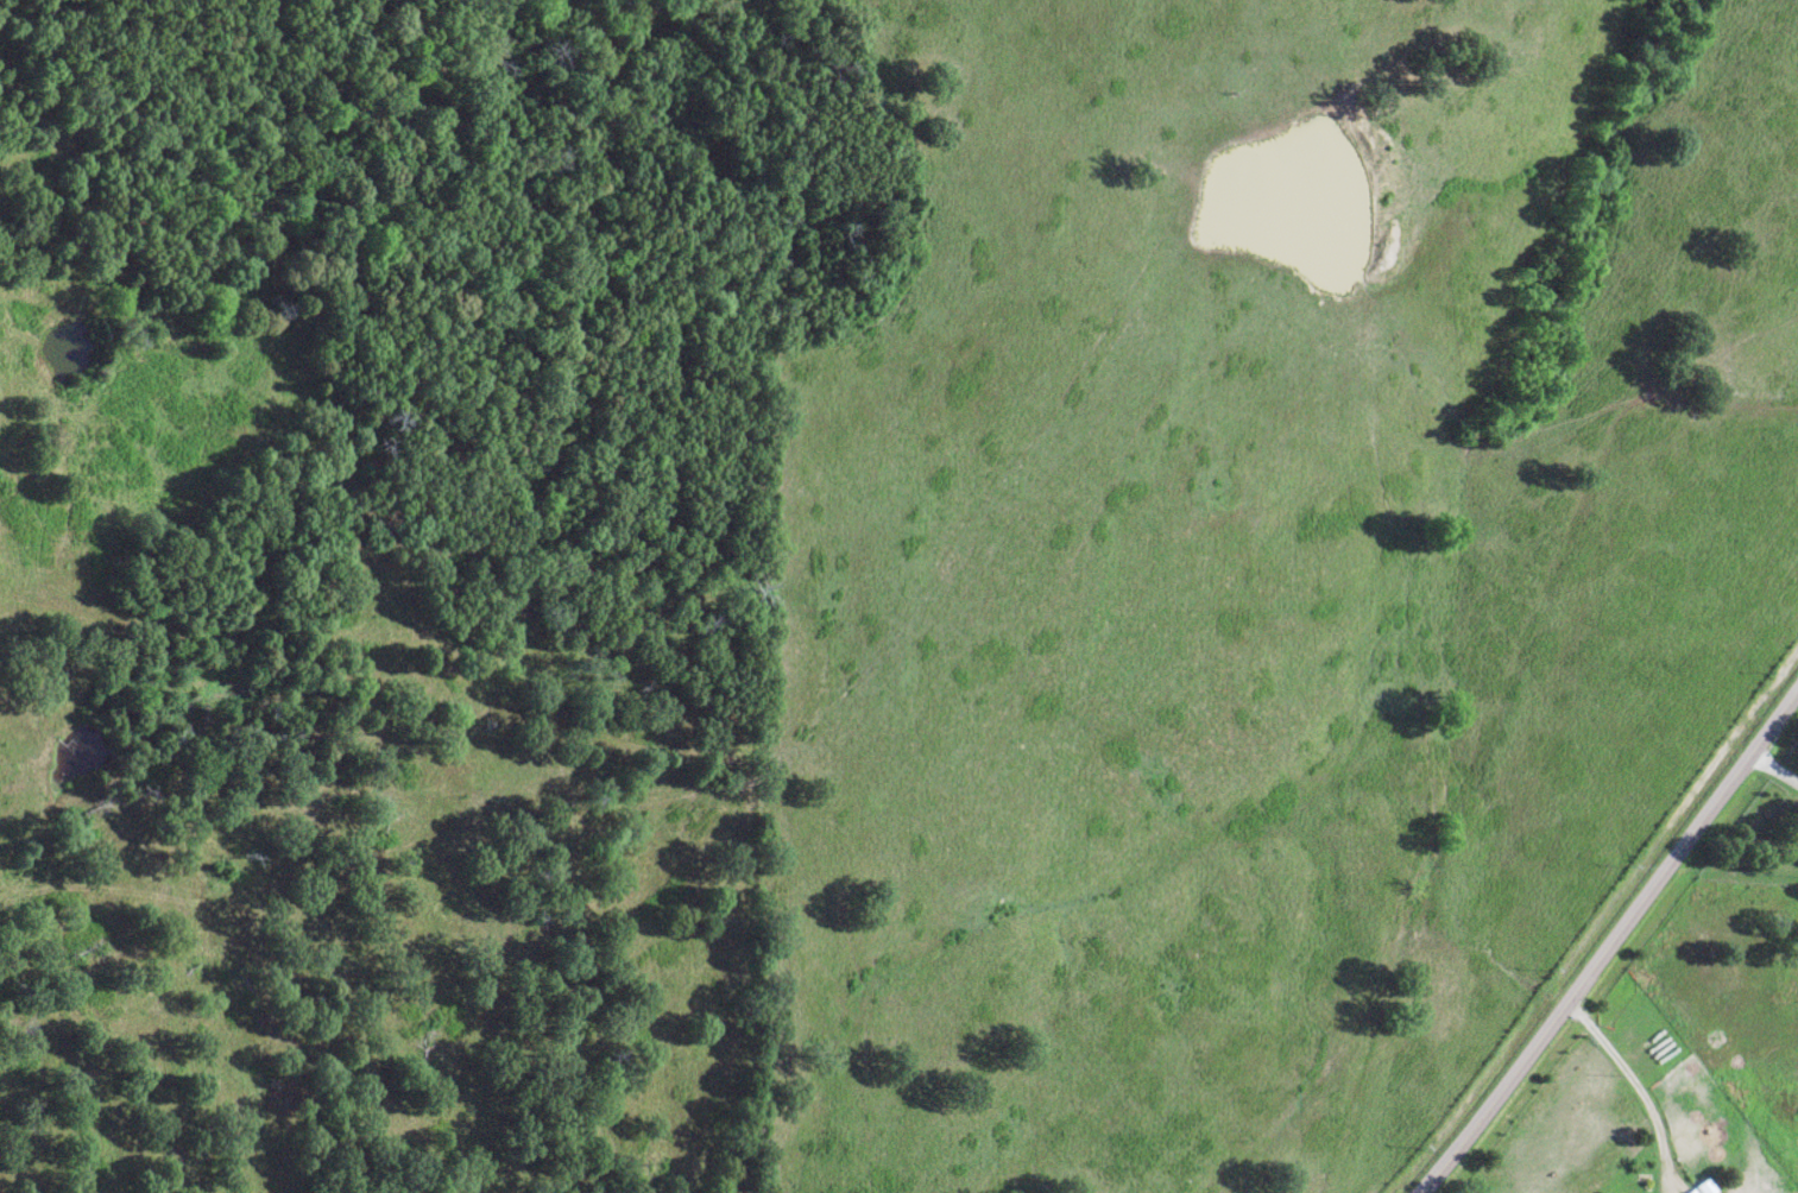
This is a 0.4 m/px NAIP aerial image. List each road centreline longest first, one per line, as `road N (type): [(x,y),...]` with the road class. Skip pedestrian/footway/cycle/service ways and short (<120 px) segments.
road 1 (secondary): [(1420,1192),(1559,1018),(1797,689)]

